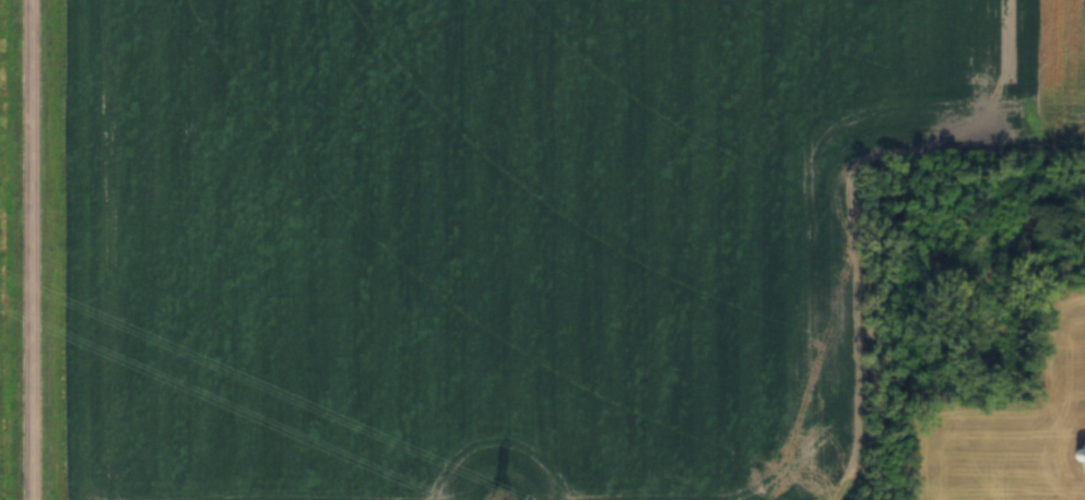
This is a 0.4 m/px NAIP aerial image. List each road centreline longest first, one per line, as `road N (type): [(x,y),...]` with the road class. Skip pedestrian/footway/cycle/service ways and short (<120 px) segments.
road 1 (residential): [(29,499),(28,0)]

